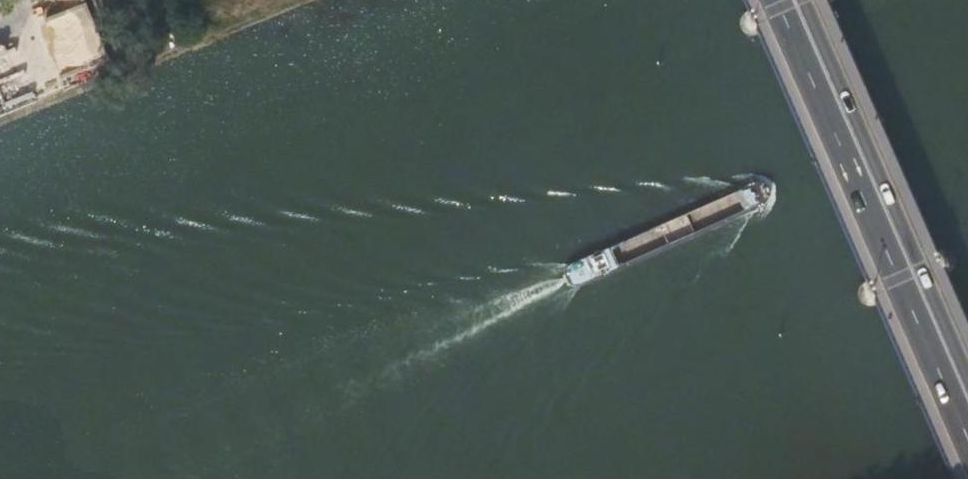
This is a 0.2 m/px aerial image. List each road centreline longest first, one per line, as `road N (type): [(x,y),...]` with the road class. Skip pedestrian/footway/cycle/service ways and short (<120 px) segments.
road 1 (secondary): [(788,0),(967,413)]

